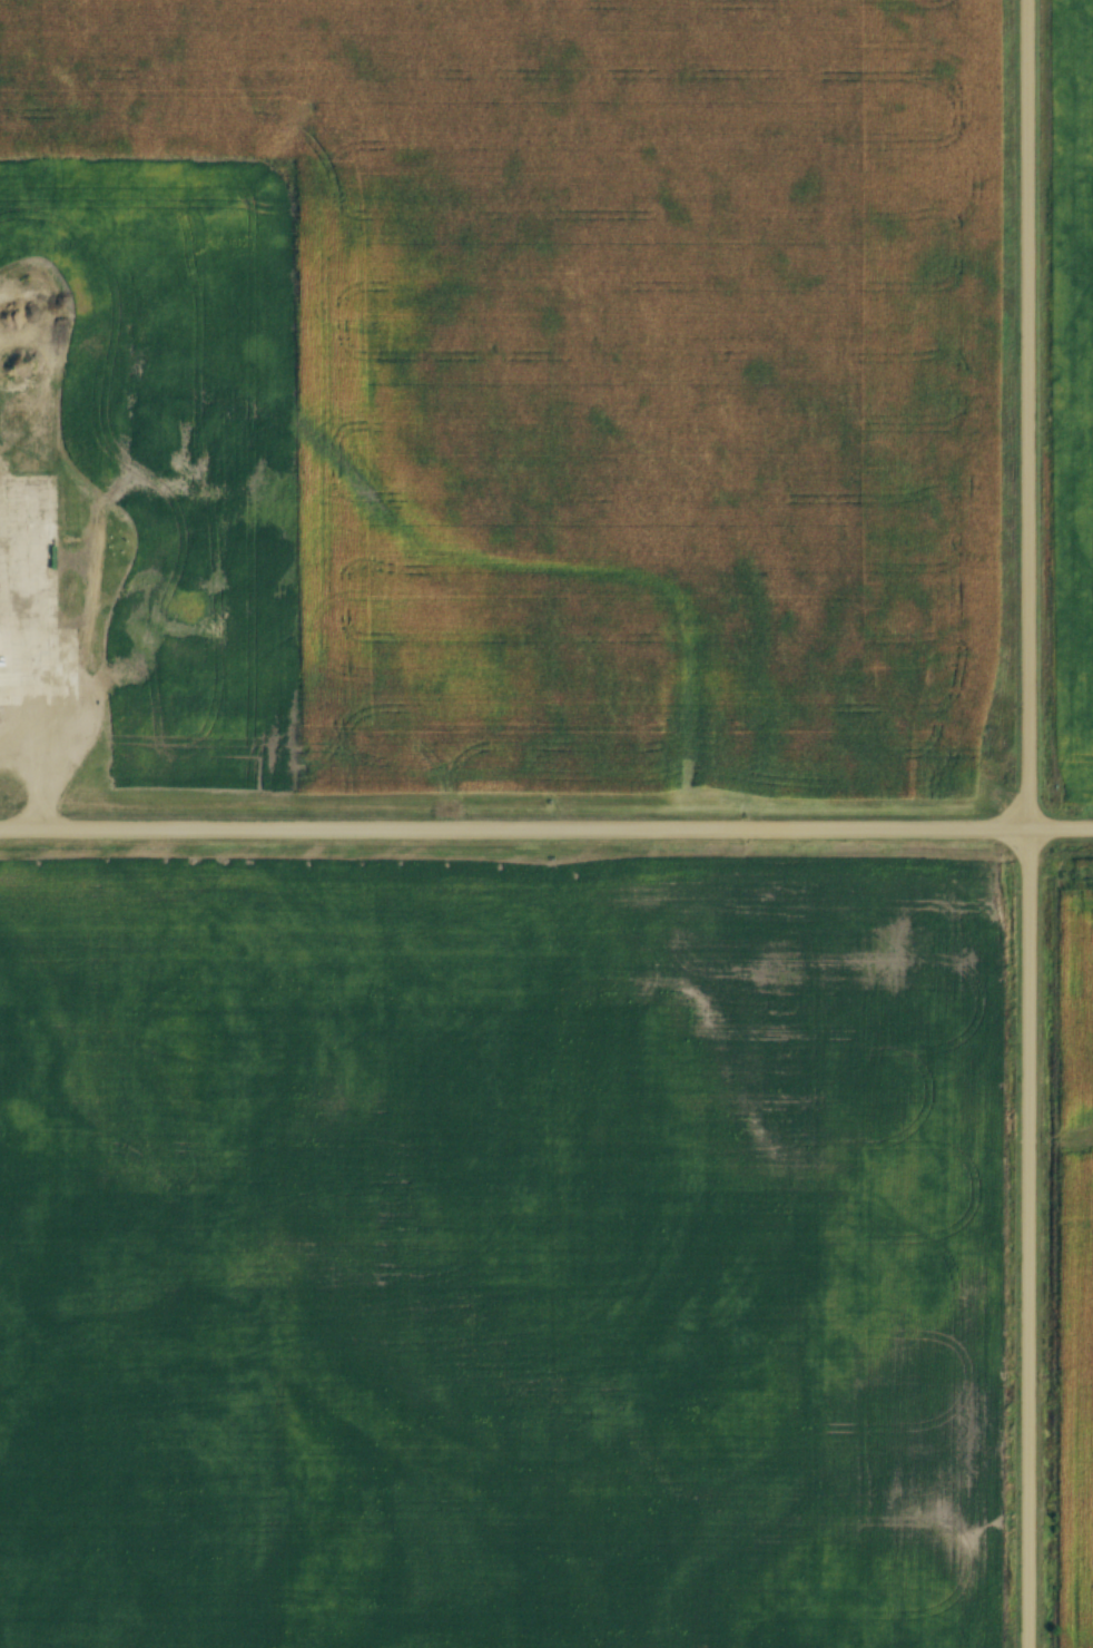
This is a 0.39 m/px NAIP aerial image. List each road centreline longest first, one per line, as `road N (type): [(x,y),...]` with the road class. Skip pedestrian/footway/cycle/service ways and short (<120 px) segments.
road 1 (residential): [(1030,1647),(1028,0)]
road 2 (residential): [(1092,834),(0,834)]

